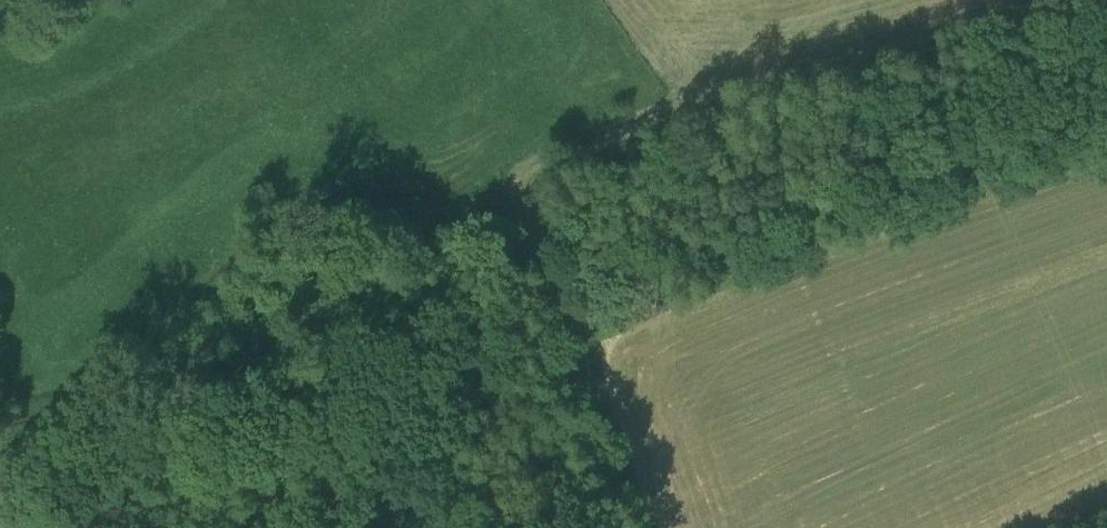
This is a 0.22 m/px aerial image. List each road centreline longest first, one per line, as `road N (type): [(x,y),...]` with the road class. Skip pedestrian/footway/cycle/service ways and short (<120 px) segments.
road 1 (track): [(615,527),(526,229)]

